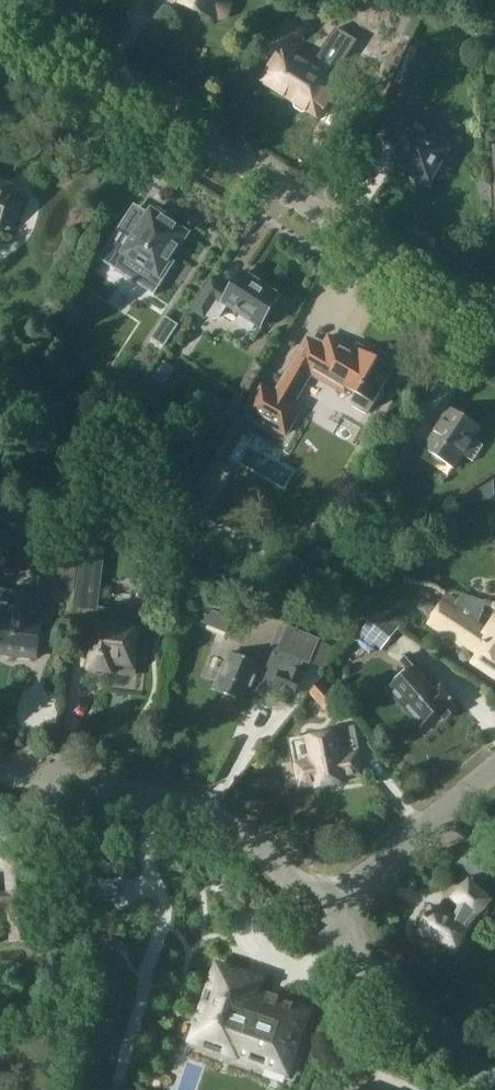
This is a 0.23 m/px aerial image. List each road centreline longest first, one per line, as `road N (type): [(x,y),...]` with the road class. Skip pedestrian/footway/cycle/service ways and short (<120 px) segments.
road 1 (residential): [(494,330),(0,8)]
road 2 (residential): [(330,904),(203,813),(159,797),(0,770)]
road 3 (residential): [(494,1070),(405,991),(330,904)]
road 4 (residential): [(330,904),(494,769)]

